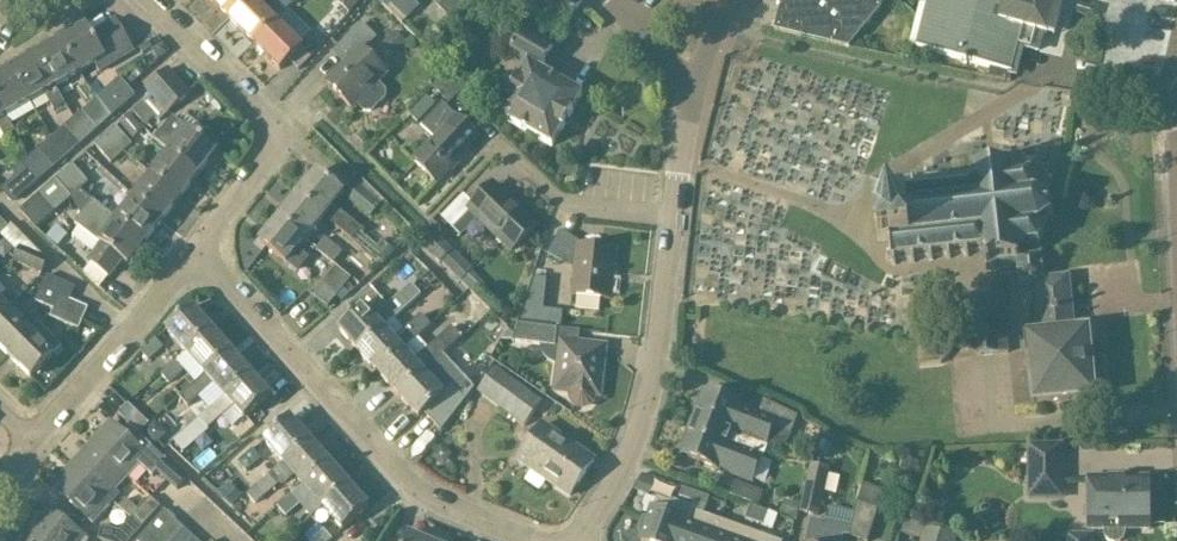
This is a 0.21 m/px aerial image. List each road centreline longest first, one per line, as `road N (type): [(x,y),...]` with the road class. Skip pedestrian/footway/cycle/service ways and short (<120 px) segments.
road 1 (residential): [(528,540),(417,493),(194,248)]
road 2 (residential): [(577,540),(627,460),(648,405),(673,218)]
road 3 (residential): [(194,248),(286,133),(158,0)]
road 4 (residential): [(22,441),(194,248)]
road 5 (residential): [(673,218),(573,207),(506,146)]
road 6 (residential): [(673,218),(690,92)]

